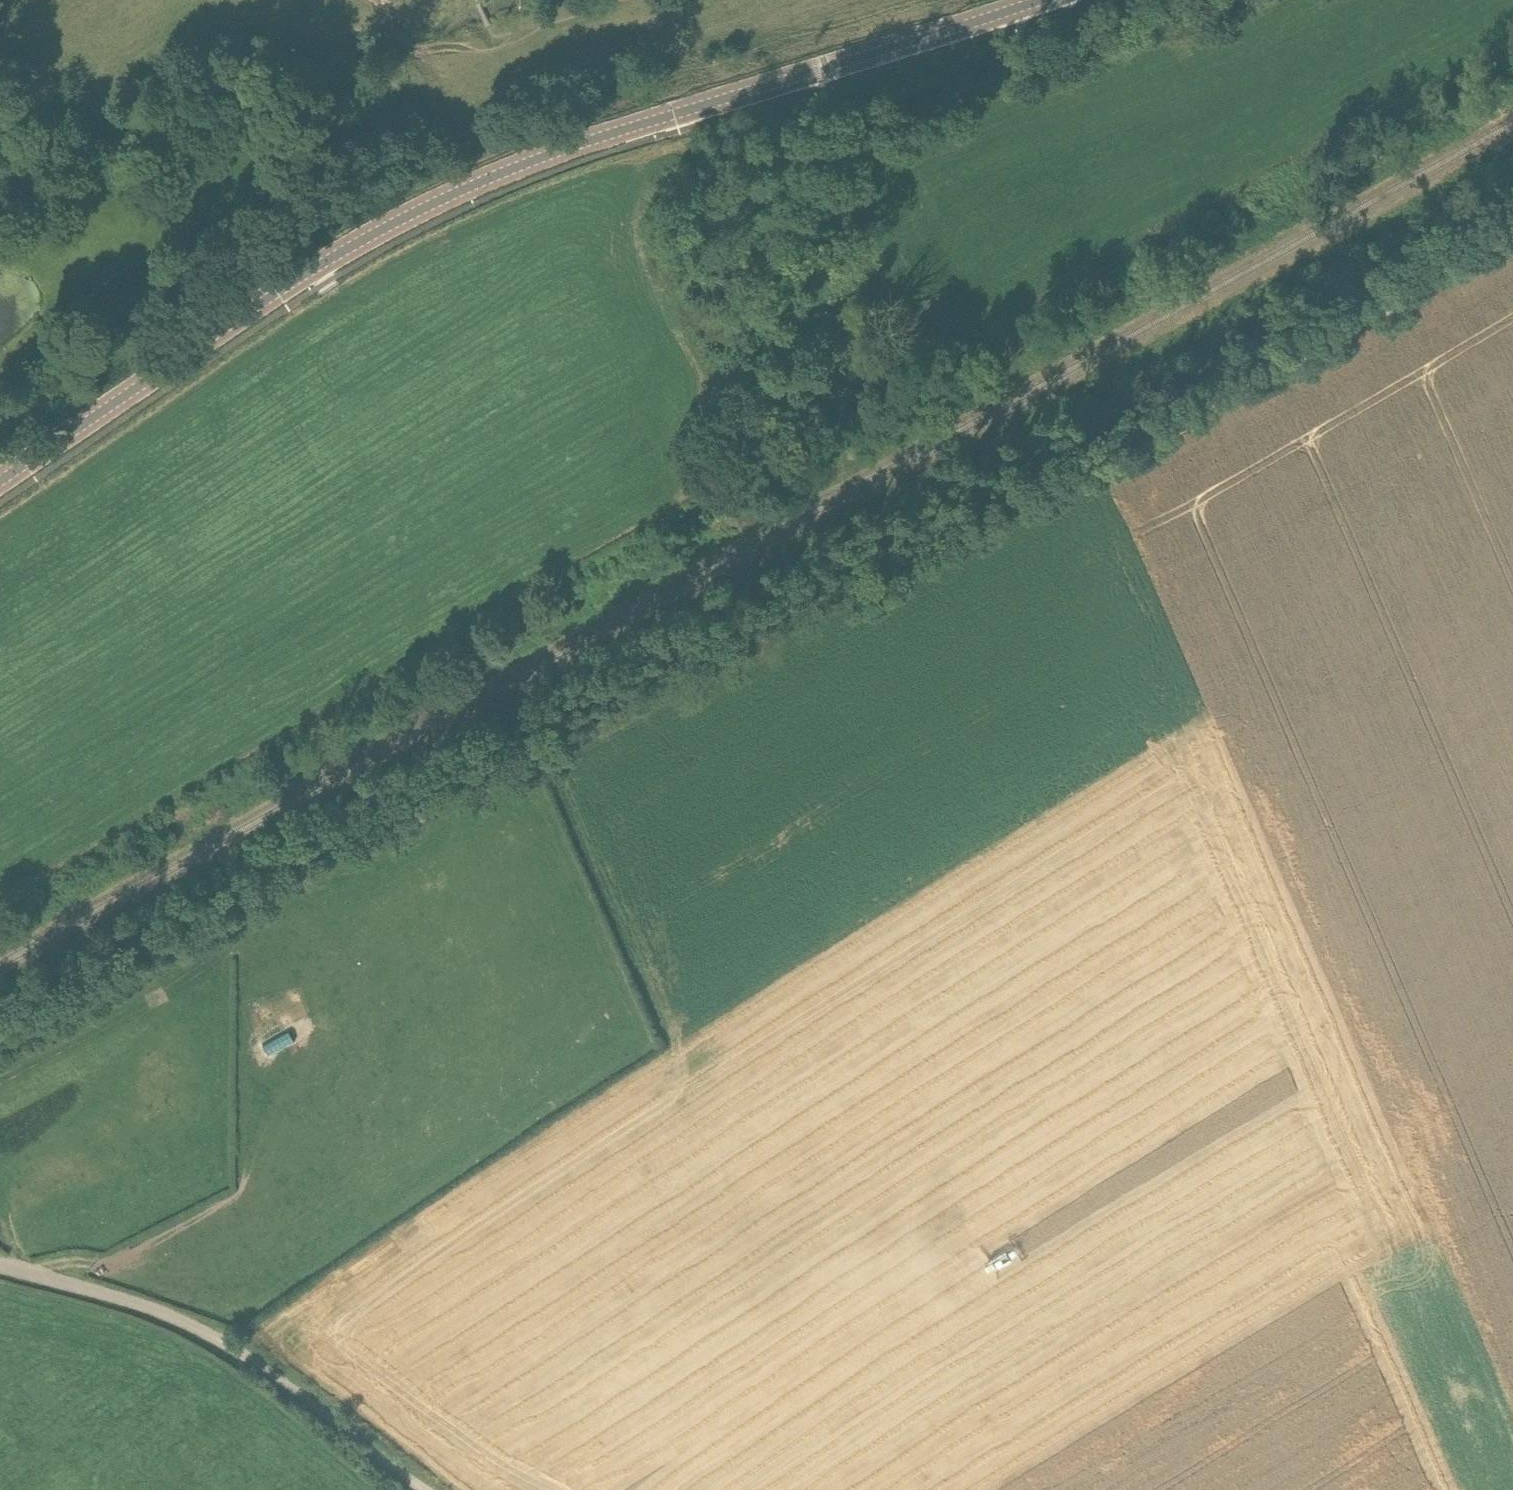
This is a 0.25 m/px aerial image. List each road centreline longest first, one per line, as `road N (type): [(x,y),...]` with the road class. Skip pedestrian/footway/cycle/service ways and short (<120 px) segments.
road 1 (tertiary): [(0,482),(362,241),(487,180),(1047,0)]
road 2 (unclassified): [(0,1267),(137,1304),(207,1335),(422,1489)]

